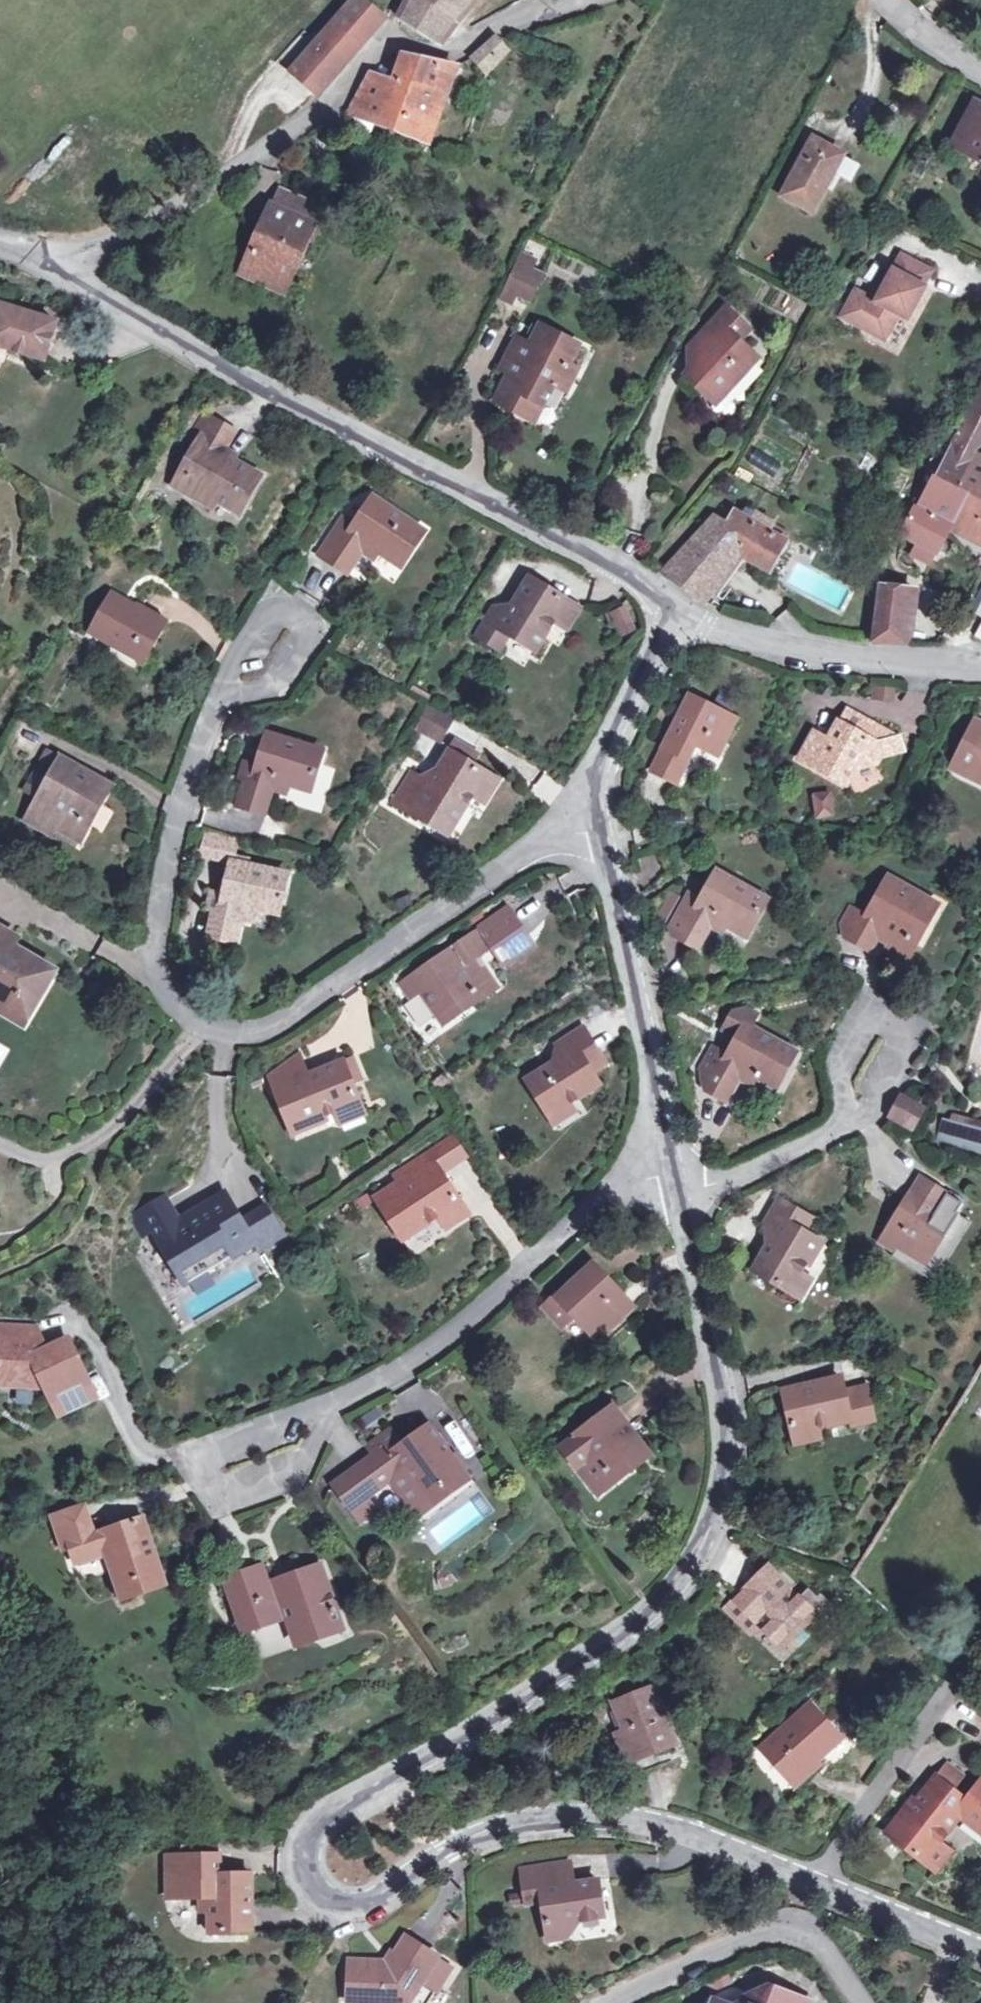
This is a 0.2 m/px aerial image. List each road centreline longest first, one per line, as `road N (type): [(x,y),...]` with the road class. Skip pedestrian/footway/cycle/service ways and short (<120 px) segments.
road 1 (residential): [(665,1166),(716,1344),(724,1472),(699,1550),(610,1644),(438,1757),(340,1801),(313,1824),(301,1849),(304,1883),(327,1903),(361,1903),(506,1827),(652,1819),(980,1957)]
road 2 (residential): [(237,686),(197,741),(158,898),(154,938),(163,987),(196,1017),(272,1025),(538,846),(596,826)]
road 3 (residential): [(681,605),(58,265)]
road 4 (residential): [(583,0),(512,16),(459,51),(438,53),(392,37),(309,115),(250,156),(147,222),(58,265)]
road 5 (residential): [(230,1461),(403,1368),(488,1308),(553,1237),(626,1176),(665,1166)]
road 6 (residential): [(596,826),(665,1166)]
road 7 (residential): [(603,2002),(755,1929),(791,1925),(821,1942),(861,2002)]
road 8 (residential): [(980,667),(780,650),(681,605)]
road 9 (residential): [(681,605),(609,743),(596,783),(596,826)]
road 10 (residential): [(848,1112),(830,1134),(731,1178),(703,1181),(665,1166)]
road 11 (residential): [(848,1112),(843,1075),(853,1048),(873,1029),(891,1030),(904,1050),(870,1108)]
road 12 (residential): [(237,686),(241,654),(259,624),(277,613),(299,627),(294,657),(269,682)]

